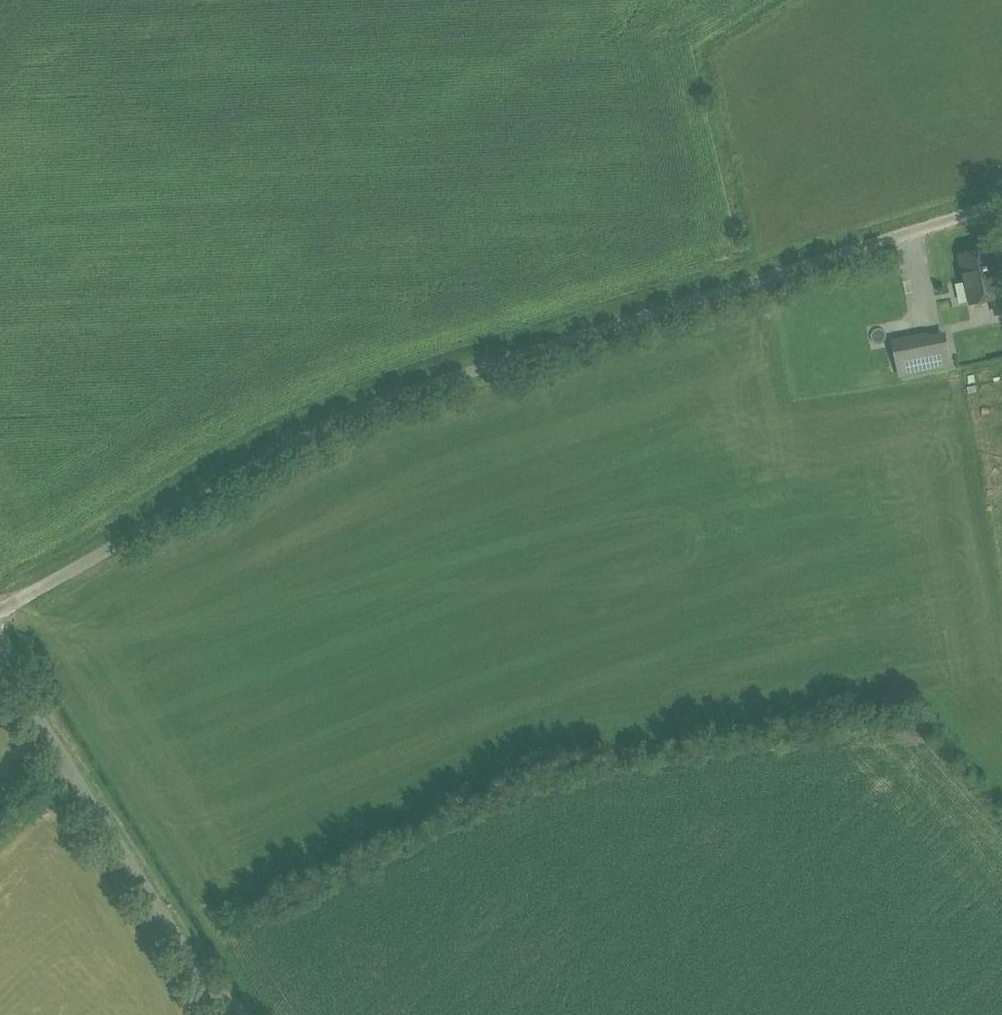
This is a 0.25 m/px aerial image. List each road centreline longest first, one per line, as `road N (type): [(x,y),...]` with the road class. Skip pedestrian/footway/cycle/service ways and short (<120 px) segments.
road 1 (unclassified): [(0,653),(229,1014)]

